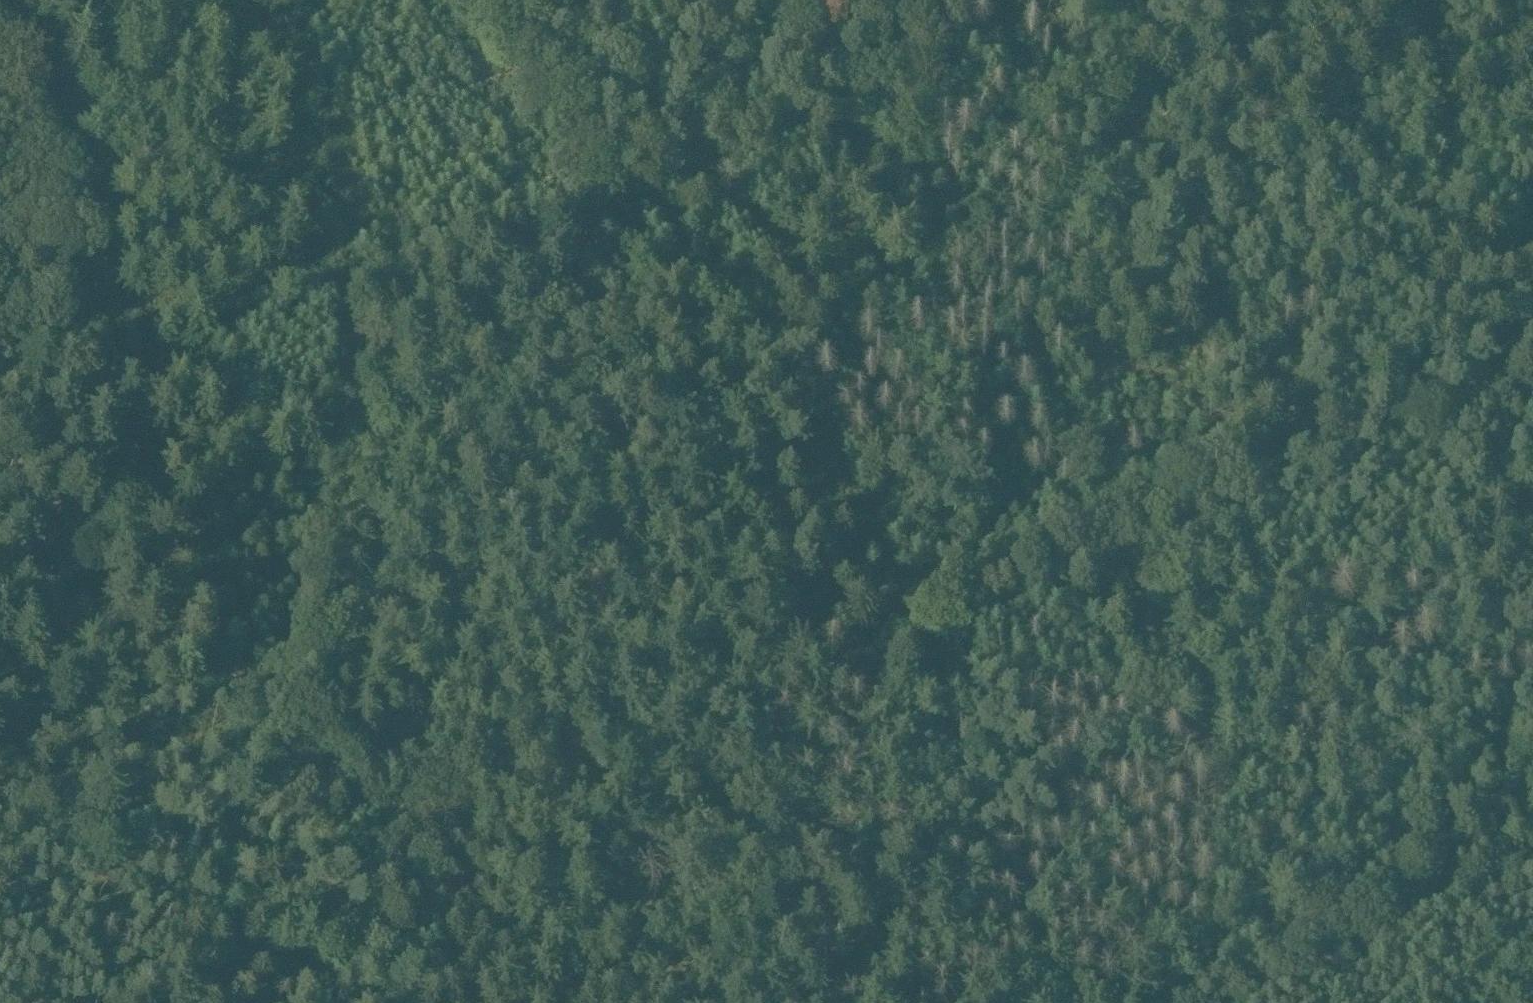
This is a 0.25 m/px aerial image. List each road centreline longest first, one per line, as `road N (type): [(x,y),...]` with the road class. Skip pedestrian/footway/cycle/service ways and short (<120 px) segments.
road 1 (track): [(0,184),(383,1002)]
road 2 (track): [(1532,867),(1244,1002)]

